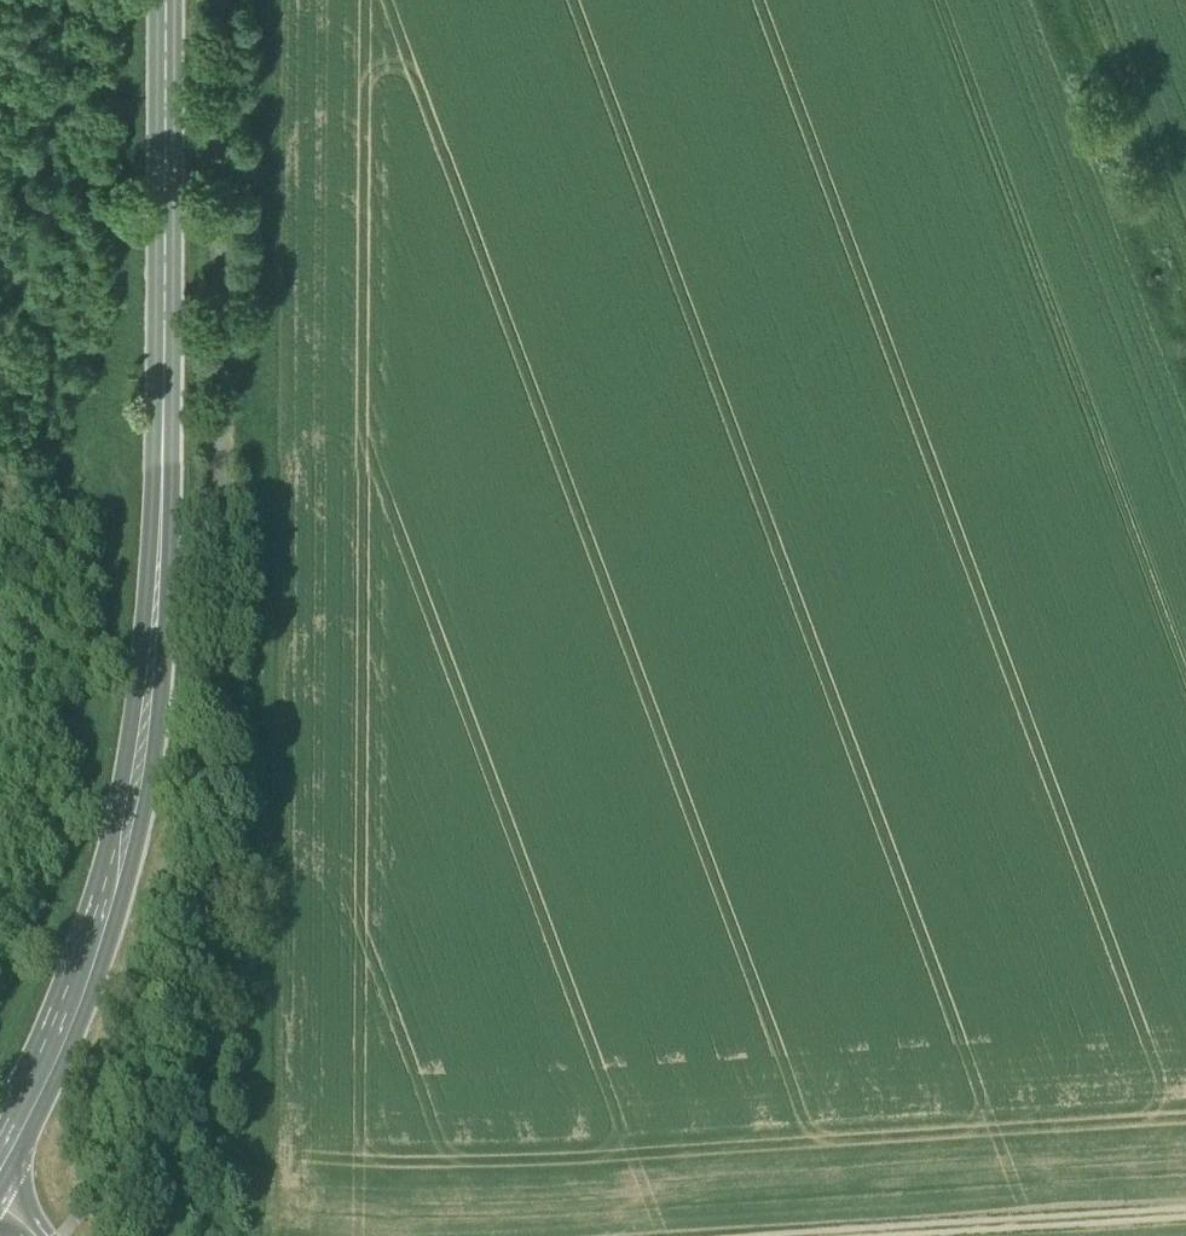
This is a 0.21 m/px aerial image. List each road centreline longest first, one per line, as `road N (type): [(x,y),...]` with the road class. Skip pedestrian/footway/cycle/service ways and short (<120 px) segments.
road 1 (primary): [(0,1162),(79,1006),(138,803),(150,704),(164,346),(168,0)]
road 2 (track): [(840,1235),(1185,1215)]

